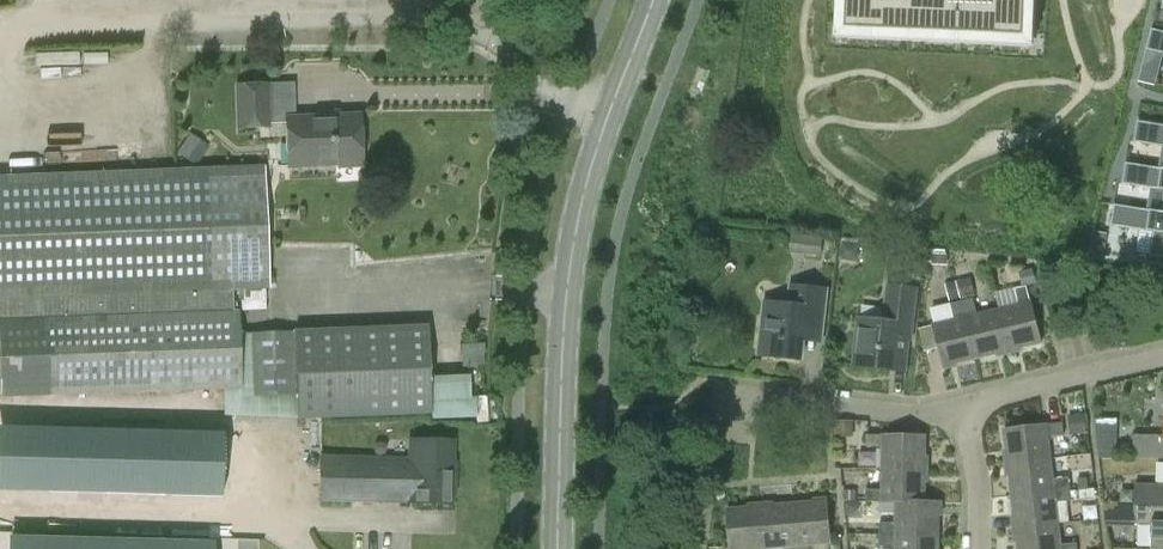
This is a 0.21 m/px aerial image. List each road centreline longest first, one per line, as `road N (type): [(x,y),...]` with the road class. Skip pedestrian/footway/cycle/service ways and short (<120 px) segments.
road 1 (secondary): [(564,548),(572,278),(649,0)]
road 2 (residential): [(740,404),(980,400)]
road 3 (residential): [(980,400),(1162,346)]
road 4 (residential): [(978,548),(980,400)]

